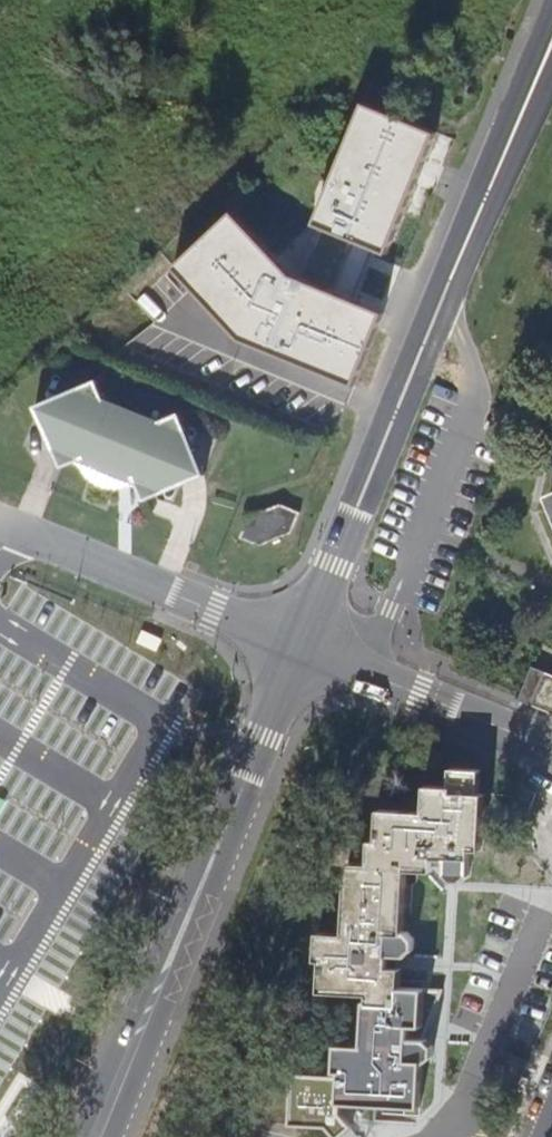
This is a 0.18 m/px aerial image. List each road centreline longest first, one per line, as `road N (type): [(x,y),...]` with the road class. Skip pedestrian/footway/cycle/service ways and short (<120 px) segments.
road 1 (tertiary): [(551,33),(300,645)]
road 2 (tertiary): [(231,810),(75,1136)]
road 3 (tertiary): [(109,1136),(231,810)]
road 4 (unclassified): [(0,522),(300,645)]
road 5 (unclassified): [(300,645),(551,750)]
road 6 (tertiary): [(300,645),(231,810)]

